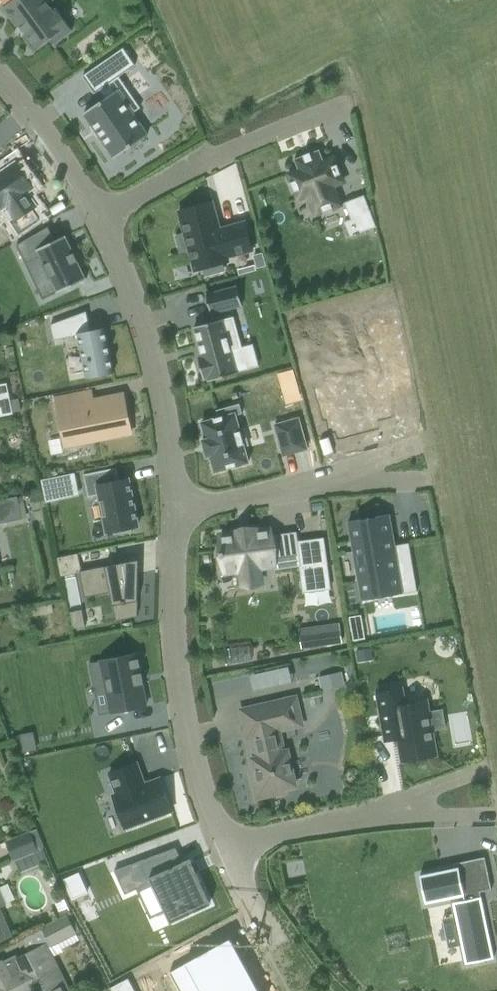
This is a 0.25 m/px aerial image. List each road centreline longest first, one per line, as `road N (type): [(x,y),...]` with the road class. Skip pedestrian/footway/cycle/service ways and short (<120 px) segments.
road 1 (residential): [(176,507),(180,678),(225,844)]
road 2 (residential): [(96,214),(155,359),(176,507)]
road 3 (residential): [(96,214),(345,105)]
road 4 (residential): [(0,74),(96,214)]
road 5 (residential): [(374,813),(225,844)]
road 6 (residential): [(298,487),(414,443)]
road 7 (residential): [(176,507),(298,487)]
road 8 (residential): [(298,487),(420,480)]

